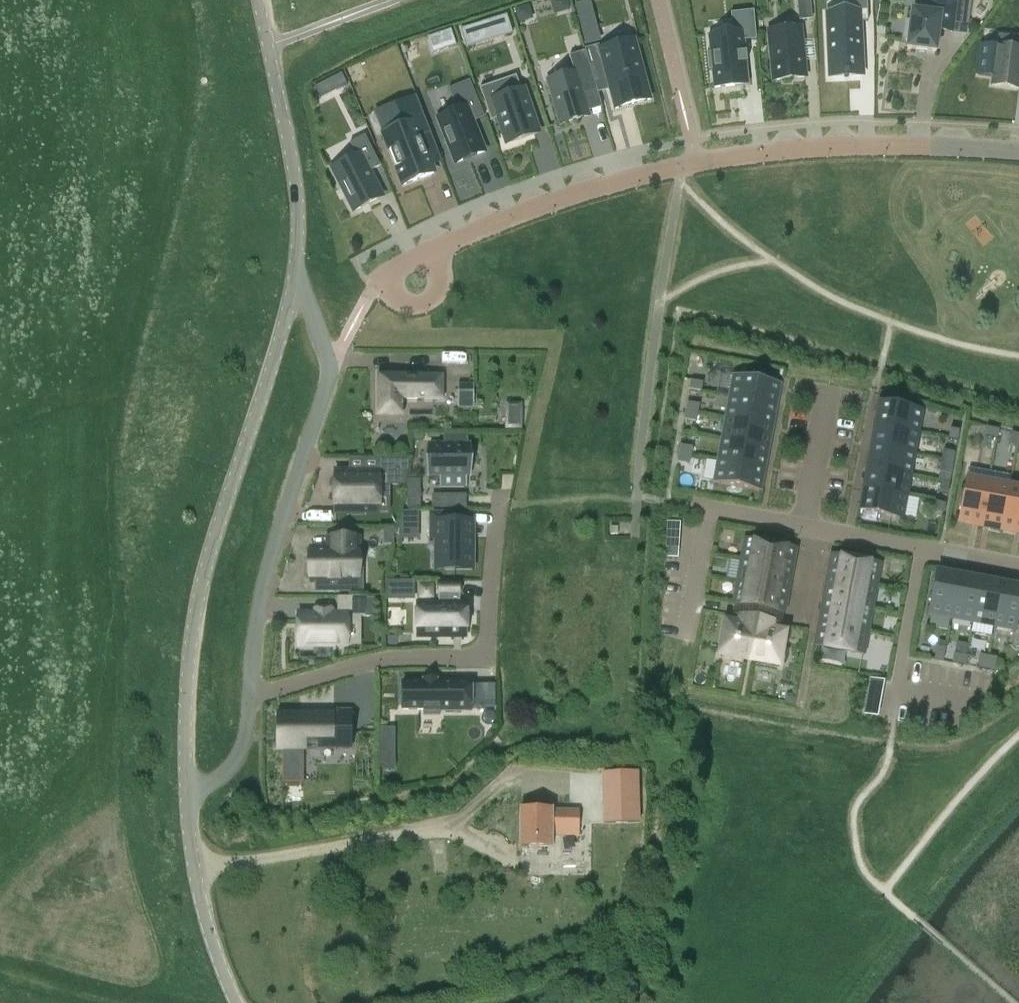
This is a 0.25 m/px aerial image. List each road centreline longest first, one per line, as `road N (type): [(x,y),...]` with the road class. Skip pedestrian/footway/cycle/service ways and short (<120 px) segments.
road 1 (residential): [(1018,154),(937,146),(786,149),(542,211),(432,254)]
road 2 (tertiary): [(187,789),(197,607),(299,267)]
road 3 (residential): [(252,697),(381,660),(484,652),(499,496)]
road 4 (residential): [(252,697),(271,558),(331,370)]
road 5 (tertiary): [(299,267),(294,176),(259,0)]
road 6 (residential): [(804,524),(709,509),(685,637)]
road 7 (tertiary): [(240,1002),(200,900),(187,789)]
road 8 (residential): [(1018,568),(816,527)]
road 9 (residential): [(804,524),(830,389)]
road 10 (residential): [(187,789),(237,762),(250,741),(252,697)]

